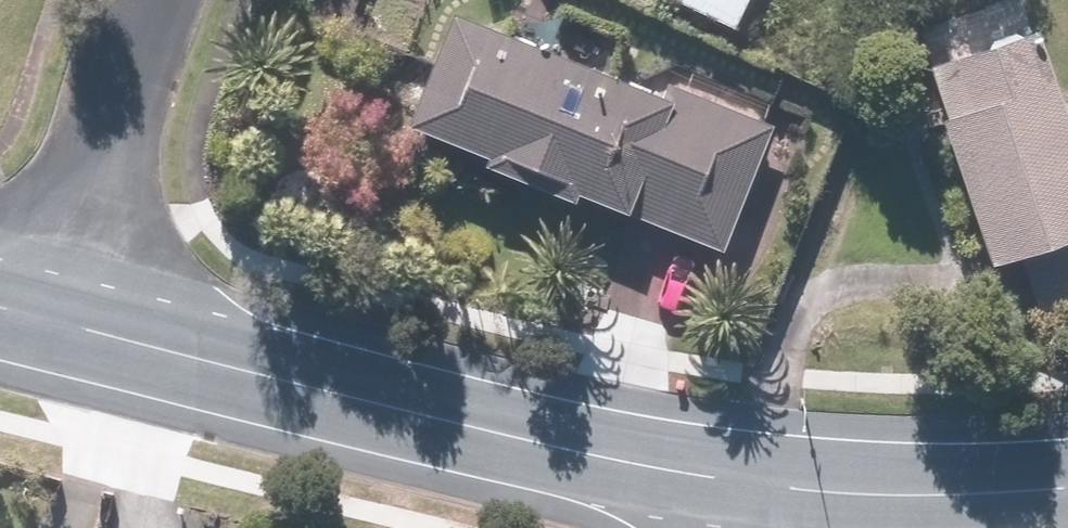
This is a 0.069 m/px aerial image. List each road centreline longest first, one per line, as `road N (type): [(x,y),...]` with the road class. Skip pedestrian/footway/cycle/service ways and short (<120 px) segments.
road 1 (residential): [(39,315),(592,456),(777,491)]
road 2 (residential): [(39,315),(164,0)]
road 3 (residential): [(777,491),(1067,485)]

